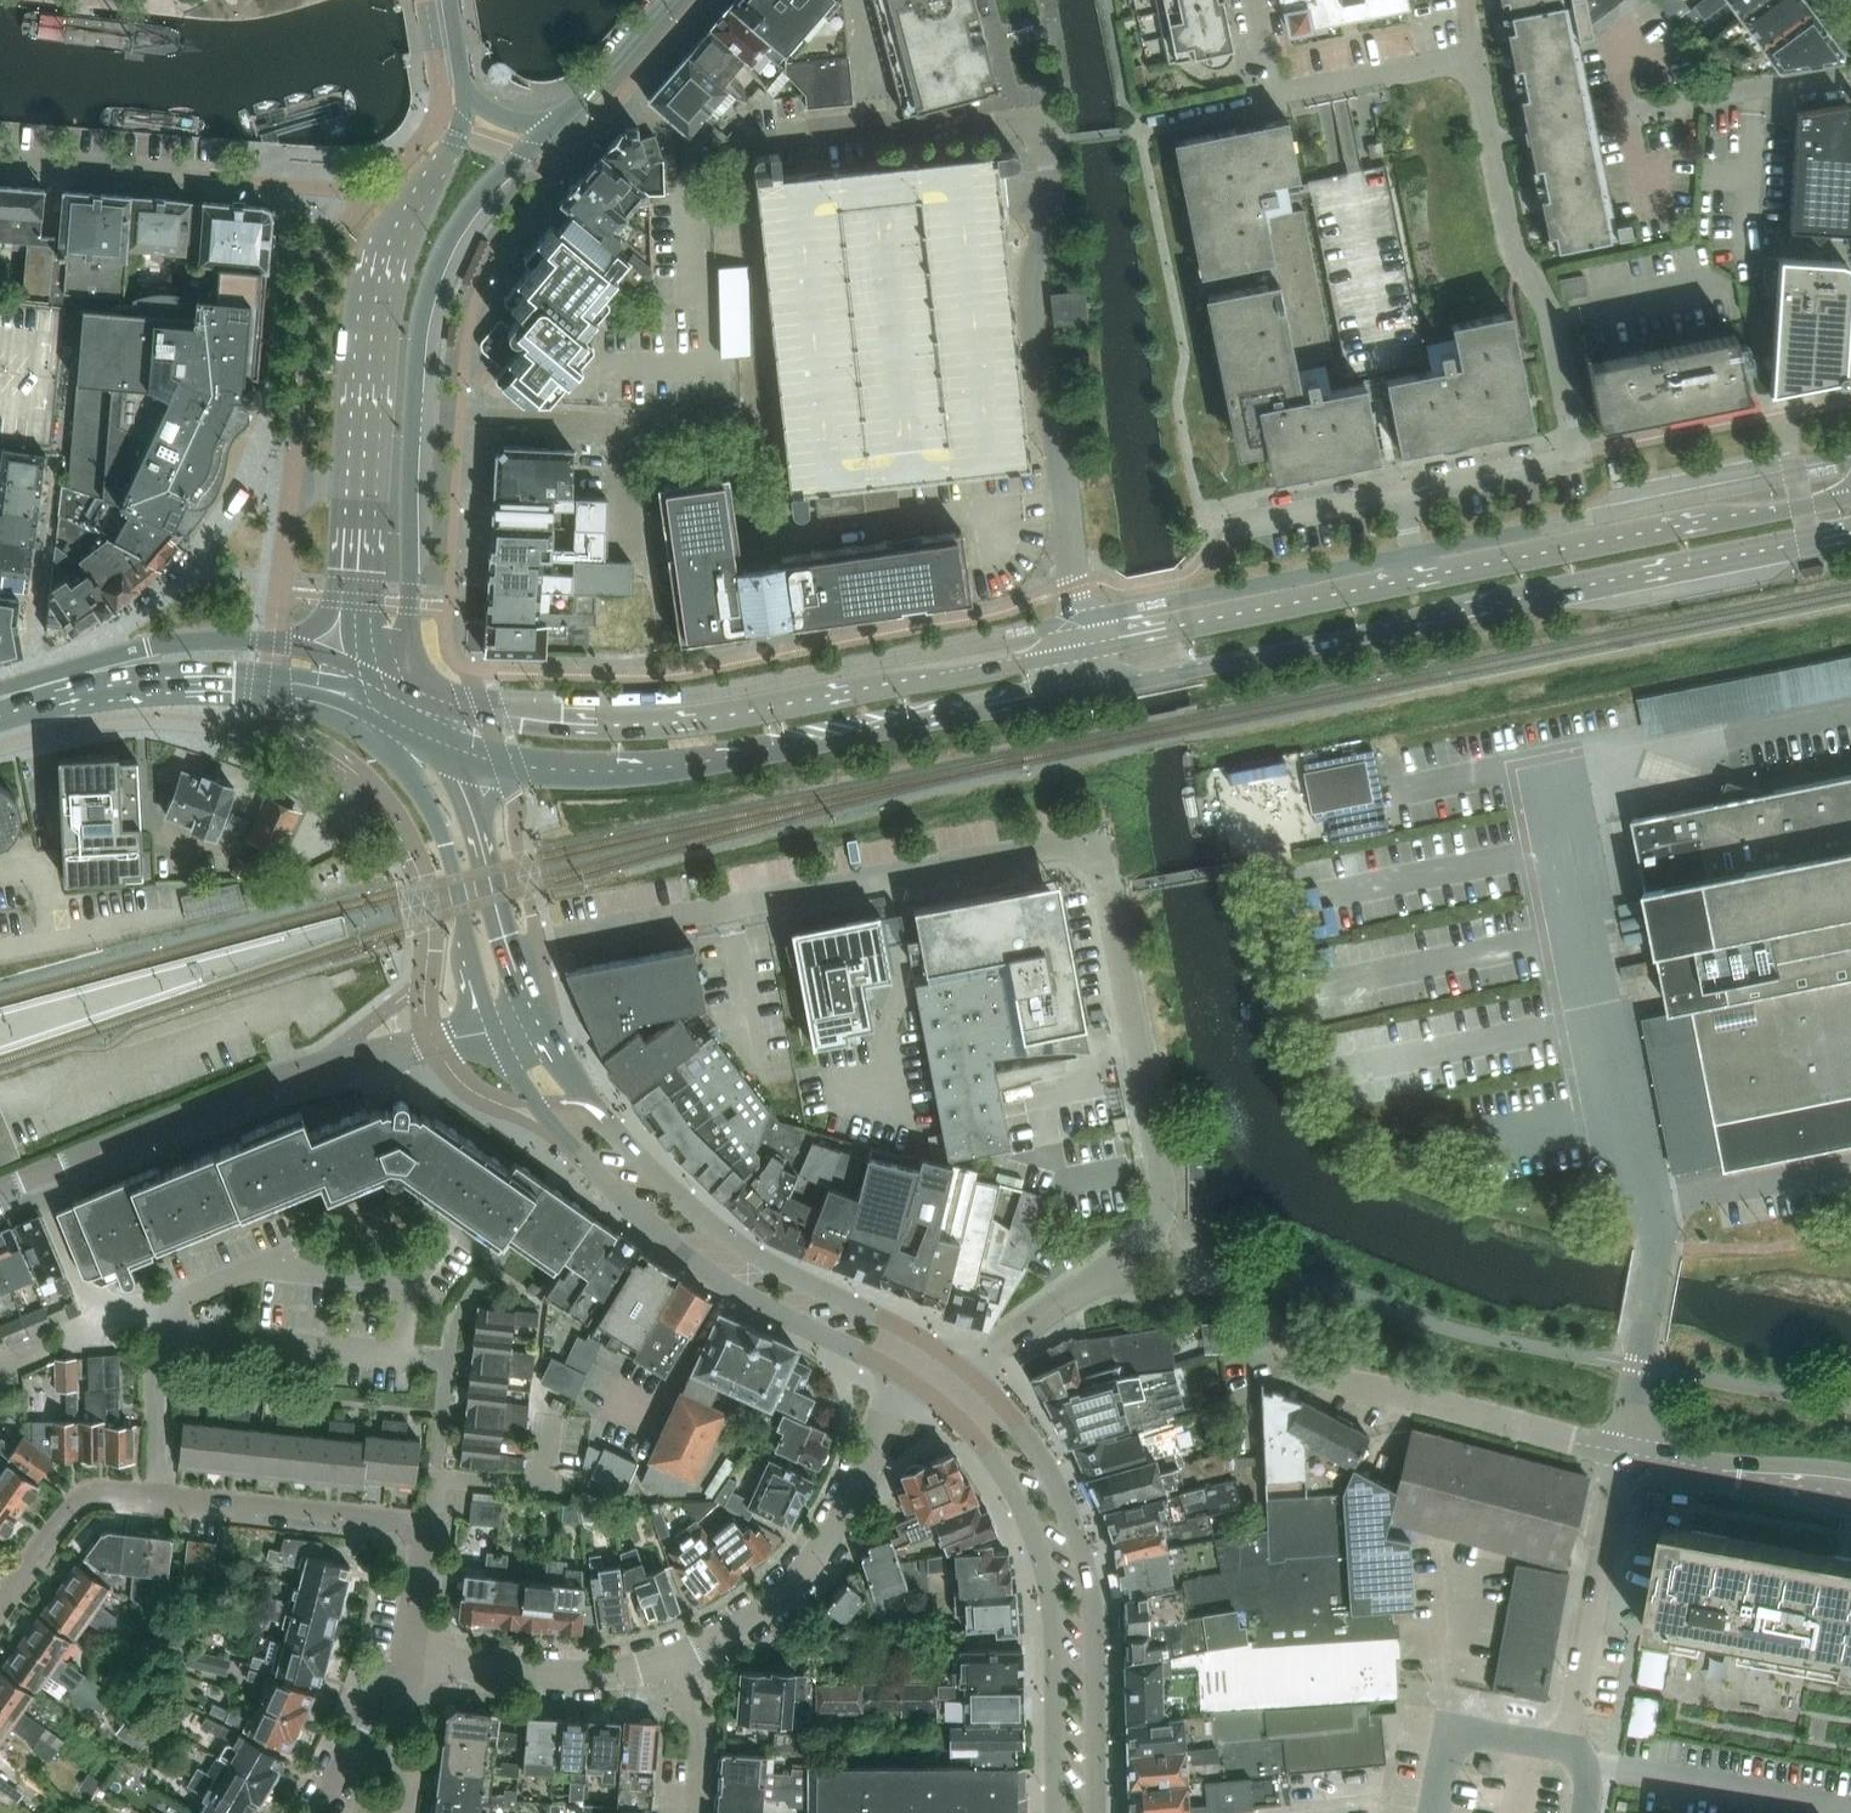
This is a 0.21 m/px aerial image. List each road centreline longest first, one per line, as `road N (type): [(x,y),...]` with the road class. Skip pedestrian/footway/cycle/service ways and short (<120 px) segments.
road 1 (unclassified): [(974,1375),(999,1347),(1155,1234),(1165,1209),(1100,841),(510,947)]
road 2 (residential): [(1079,652),(1068,500),(1032,295),(1052,208),(1044,120),(786,141)]
road 3 (secondary): [(1083,691),(1850,538)]
road 4 (secondary): [(1079,652),(703,727),(578,730),(427,703)]
road 5 (secondary): [(525,776),(675,774),(1083,691)]
road 6 (tertiary): [(496,1029),(551,1122),(675,1244),(770,1308),(908,1379)]
road 7 (tertiary): [(932,1345),(715,1224),(596,1109),(534,1010)]
road 8 (unclassified): [(35,1175),(274,1077),(496,1029)]
road 9 (tertiary): [(1096,1812),(1094,1628),(1083,1558),(1037,1449),(974,1375)]
road 10 (secondary): [(464,84),(463,127),(406,222),(378,291),(361,529)]
road 11 (secondary): [(1850,496),(1419,584)]
road 12 (tertiary): [(945,1406),(1007,1478),(1048,1579),(1056,1812)]
road 13 (residential): [(1476,56),(1512,243),(1552,319),(1581,458)]
road 14 (residential): [(1623,1452),(1316,1372),(1291,1353),(1265,1312)]
road 15 (secondary): [(0,726),(97,695),(192,683),(271,684),(378,717)]
road 16 (residential): [(674,1659),(760,1610),(814,1556),(908,1379)]
road 17 (unclassified): [(1584,1812),(1586,1769),(1566,1748),(1623,1452)]
road 18 (residential): [(414,416),(680,427),(768,416)]
road 19 (secondary): [(1419,584),(1079,652)]
road 20 (secondary): [(414,416),(423,314),(449,242),(474,203),(556,123)]
road 21 (tertiary): [(378,717),(447,844),(496,1029)]
road 22 (residential): [(420,1577),(428,1525),(156,1493)]
road 23 (residential): [(162,1330),(400,1353),(407,1278)]
road 24 (secondary): [(427,703),(411,607),(414,416)]
road 25 (secondary): [(276,642),(202,638),(148,646),(0,687)]
road 26 (residential): [(408,1659),(575,1674),(674,1659)]
road 27 (residential): [(163,1312),(261,1264),(407,1278)]
road 28 (unclassified): [(1850,1490),(1623,1452)]
road 29 (residential): [(0,1622),(34,1552),(71,1505),(92,1492),(156,1493)]
road 30 (residential): [(1629,112),(1850,75)]
road 31 (residential): [(212,173),(0,156)]
road 32 (residential): [(1276,97),(1476,56)]
road 33 (residential): [(1401,493),(1581,458)]
road 34 (secondary): [(556,123),(668,0)]
road 35 (residential): [(156,1493),(162,1330)]
road 36 (residential): [(697,1812),(703,1734),(674,1659)]
road 37 (residential): [(1248,524),(1401,493)]
road 38 (secondary): [(361,529),(336,568),(326,617),(276,642)]
road 39 (residential): [(91,1314),(35,1175)]
road 40 (secondary): [(361,529),(367,674)]
road 41 (residential): [(1154,125),(1276,97)]

